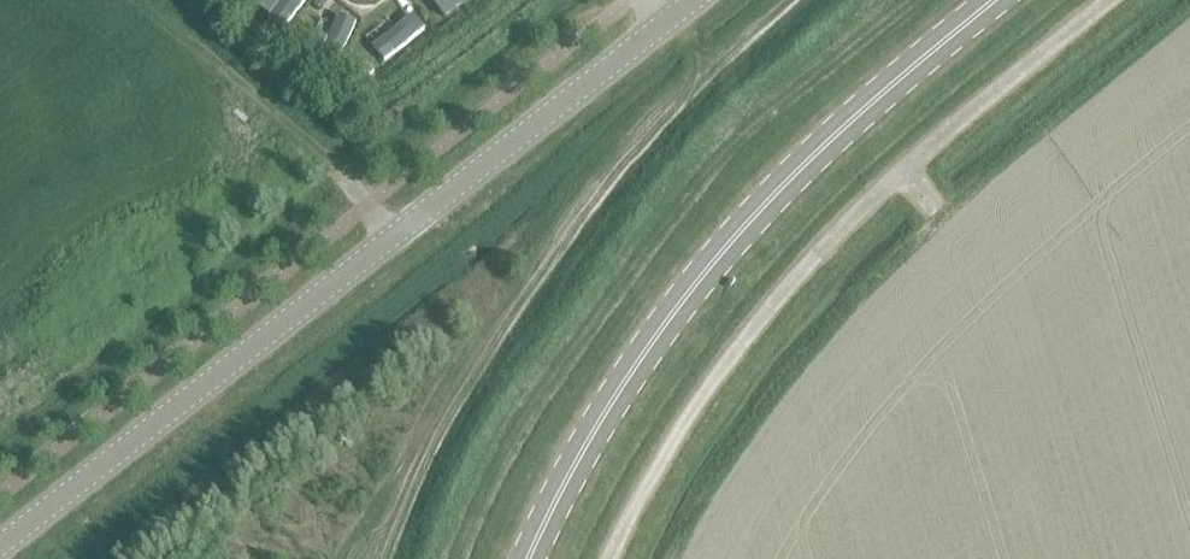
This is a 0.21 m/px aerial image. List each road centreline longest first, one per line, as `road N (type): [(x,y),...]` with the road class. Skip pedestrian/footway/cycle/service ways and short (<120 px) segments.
road 1 (unclassified): [(0,547),(696,0)]
road 2 (track): [(610,558),(638,500),(752,330),(829,240),(1107,0)]
road 3 (secondary): [(526,558),(678,308),(745,228),(1001,0)]

